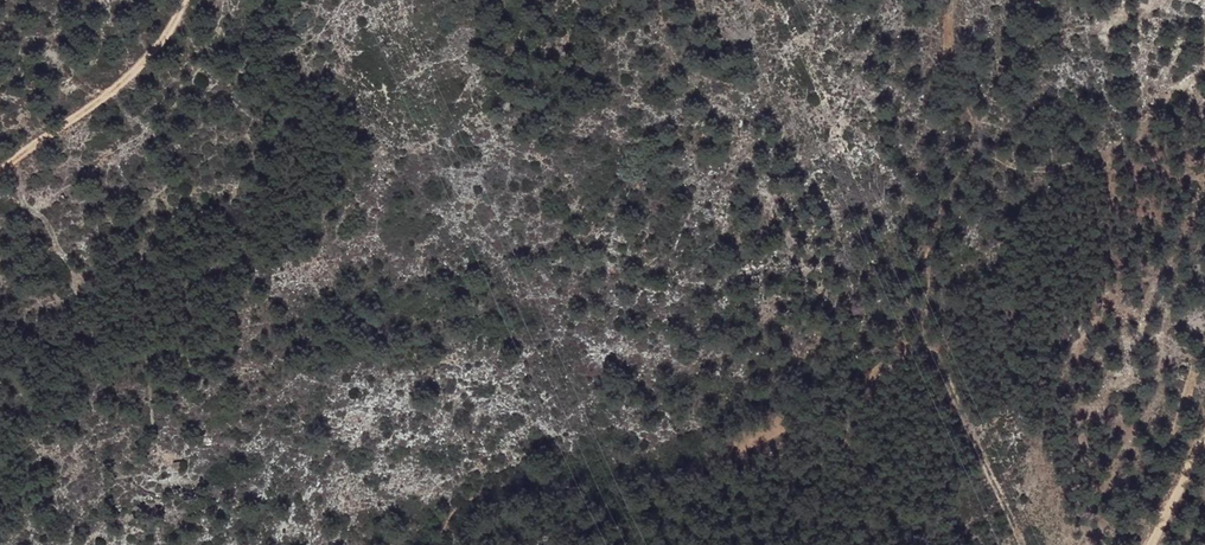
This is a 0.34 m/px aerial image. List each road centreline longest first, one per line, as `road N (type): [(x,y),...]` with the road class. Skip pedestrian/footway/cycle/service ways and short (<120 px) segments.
road 1 (track): [(184,0),(175,26),(136,73),(0,168)]
road 2 (track): [(1161,544),(1176,517),(1204,405)]
road 3 (track): [(9,160),(25,203),(50,225),(69,261)]

